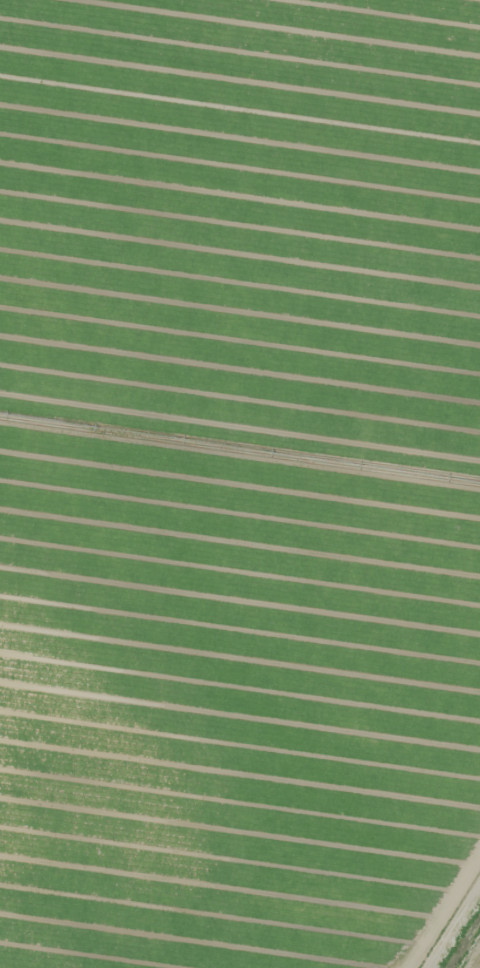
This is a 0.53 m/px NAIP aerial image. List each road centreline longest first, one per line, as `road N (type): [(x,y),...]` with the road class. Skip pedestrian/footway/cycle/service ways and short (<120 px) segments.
road 1 (residential): [(406,967),(479,848)]

